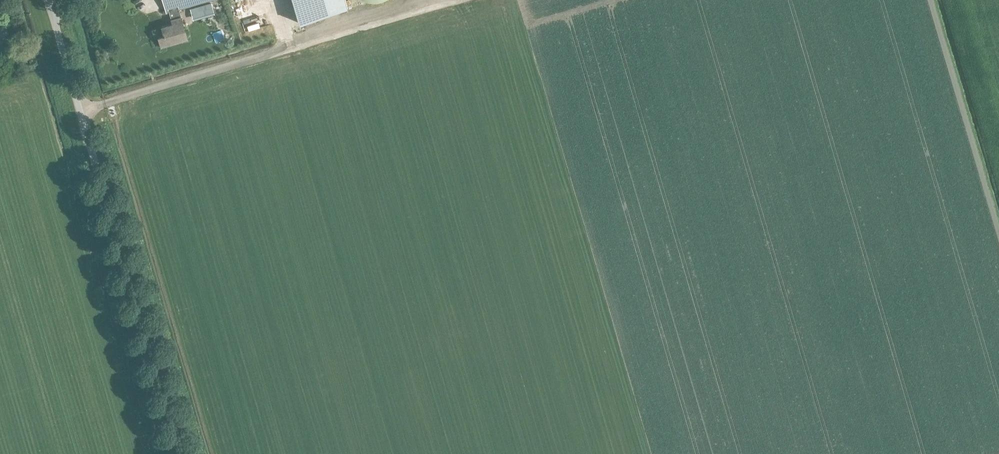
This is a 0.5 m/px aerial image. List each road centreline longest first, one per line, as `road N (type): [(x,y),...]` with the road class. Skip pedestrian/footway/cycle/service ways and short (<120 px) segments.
road 1 (unclassified): [(181,453),(46,0)]

